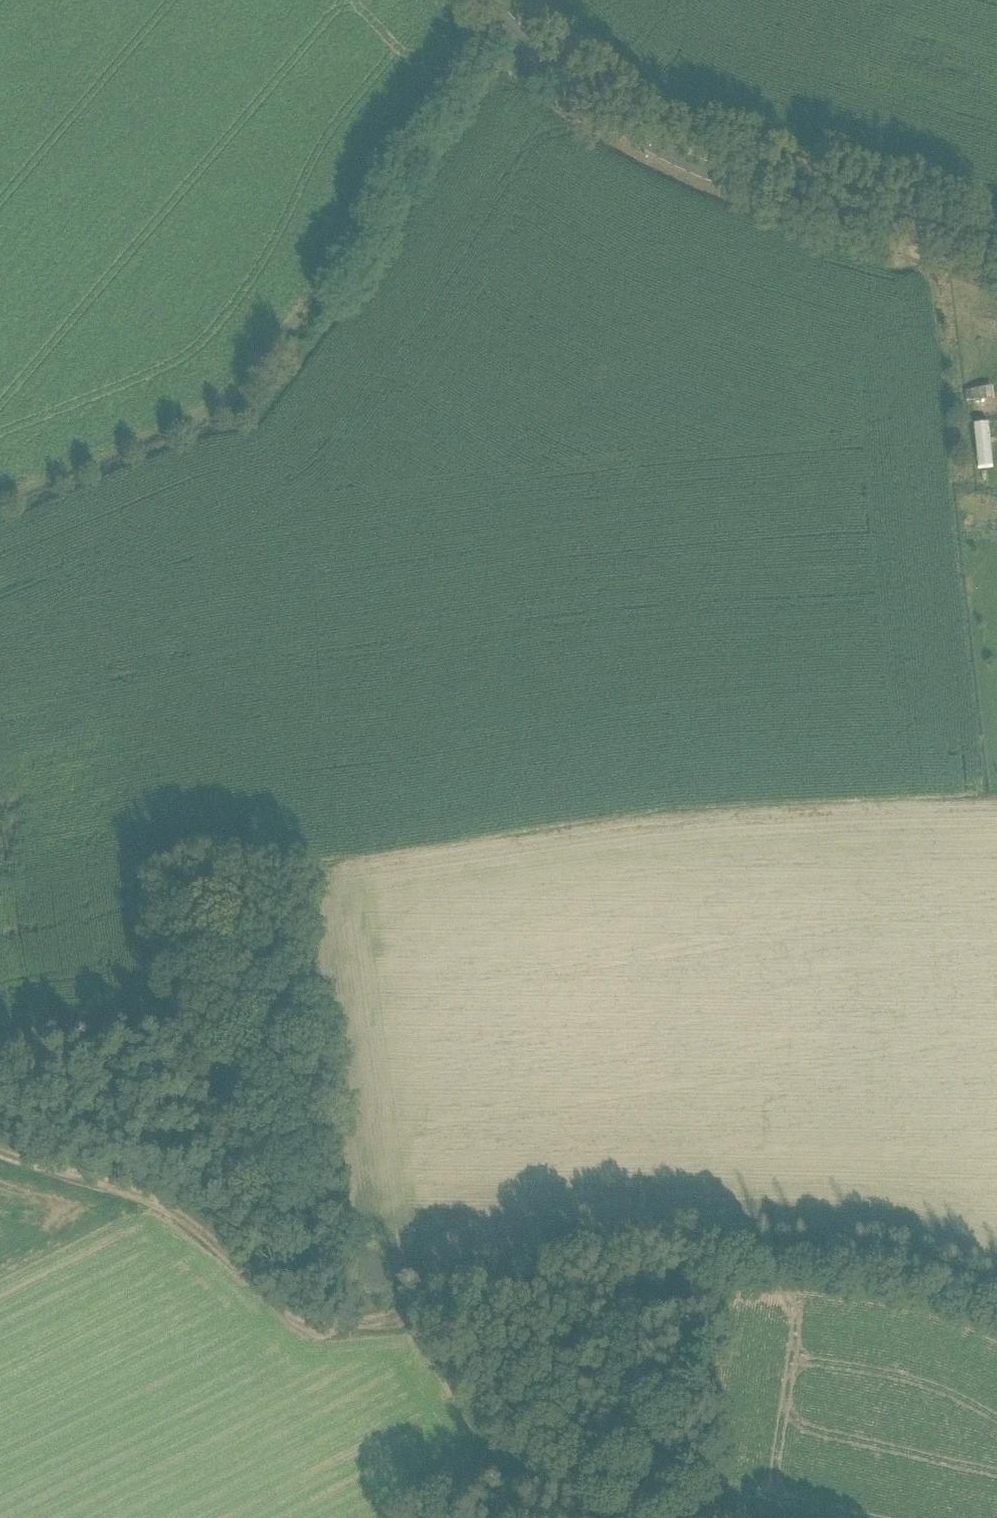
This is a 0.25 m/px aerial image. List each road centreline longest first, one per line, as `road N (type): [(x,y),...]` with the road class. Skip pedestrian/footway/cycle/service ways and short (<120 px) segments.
road 1 (track): [(0,1144),(219,1224),(262,1281),(315,1320),(386,1325),(524,1285),(697,1256),(869,1262),(996,1306)]
road 2 (tertiary): [(996,263),(801,206),(648,145),(548,72),(479,0)]

